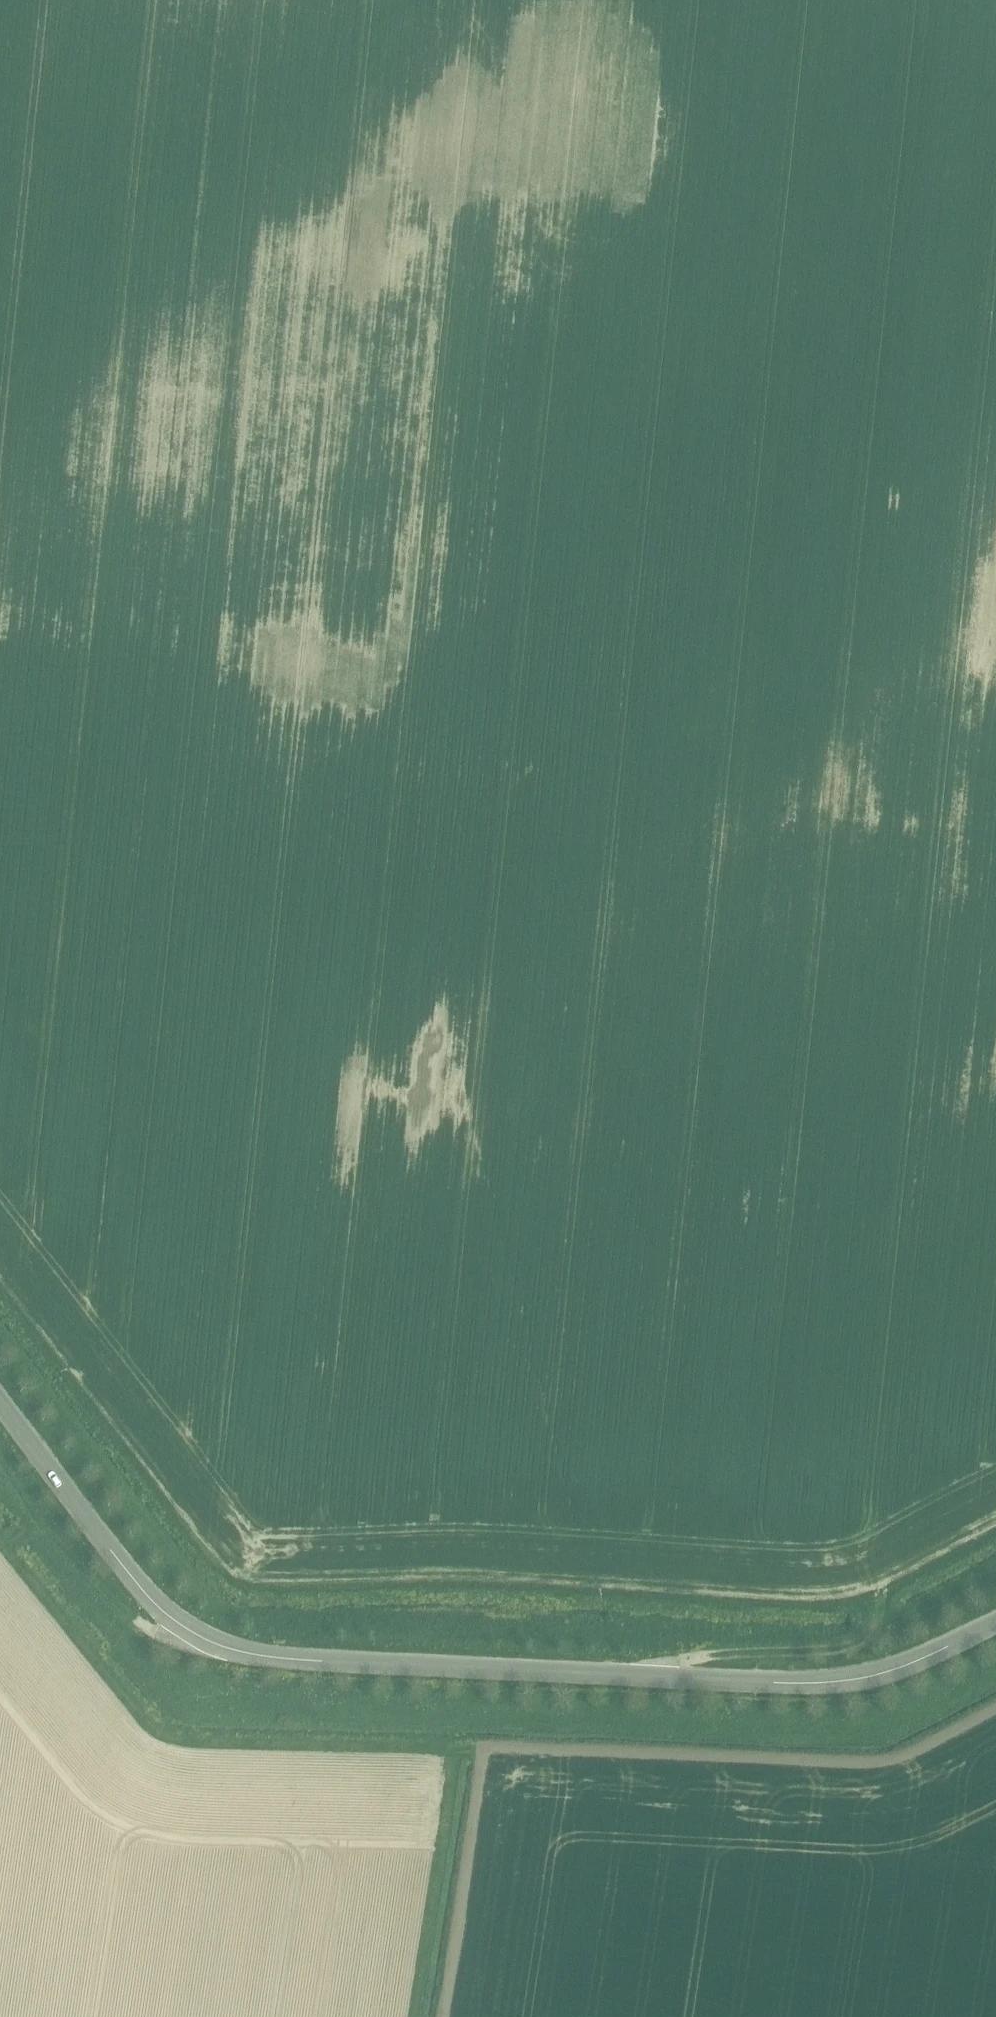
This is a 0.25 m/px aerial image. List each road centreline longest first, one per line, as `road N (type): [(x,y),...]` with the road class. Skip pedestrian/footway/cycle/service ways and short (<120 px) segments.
road 1 (unclassified): [(995,1624),(902,1671),(823,1685),(323,1662),(217,1645),(174,1621),(130,1577),(0,1403)]

